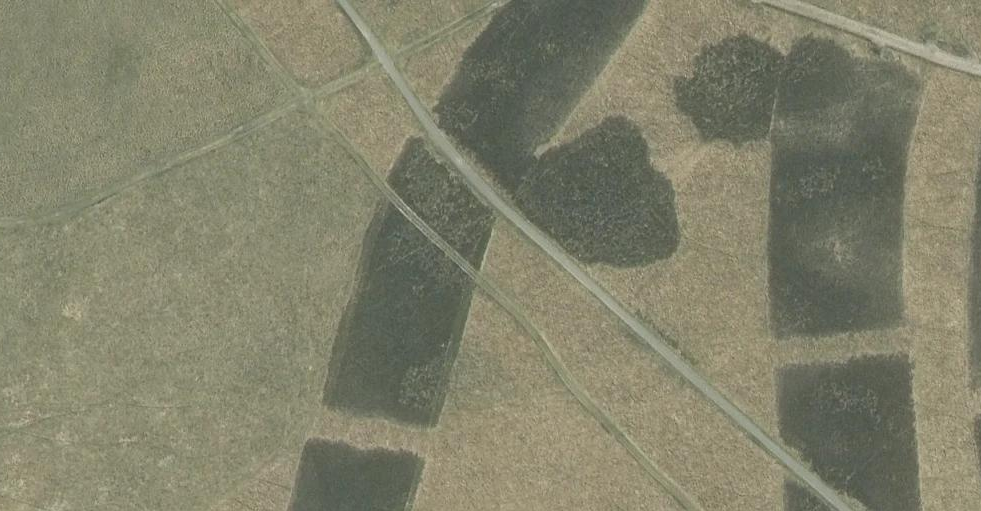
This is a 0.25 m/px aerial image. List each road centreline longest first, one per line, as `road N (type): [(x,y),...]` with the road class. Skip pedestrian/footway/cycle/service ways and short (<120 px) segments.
road 1 (track): [(684,510),(218,0)]
road 2 (track): [(0,224),(67,211),(503,0)]
road 3 (track): [(980,71),(770,0)]

